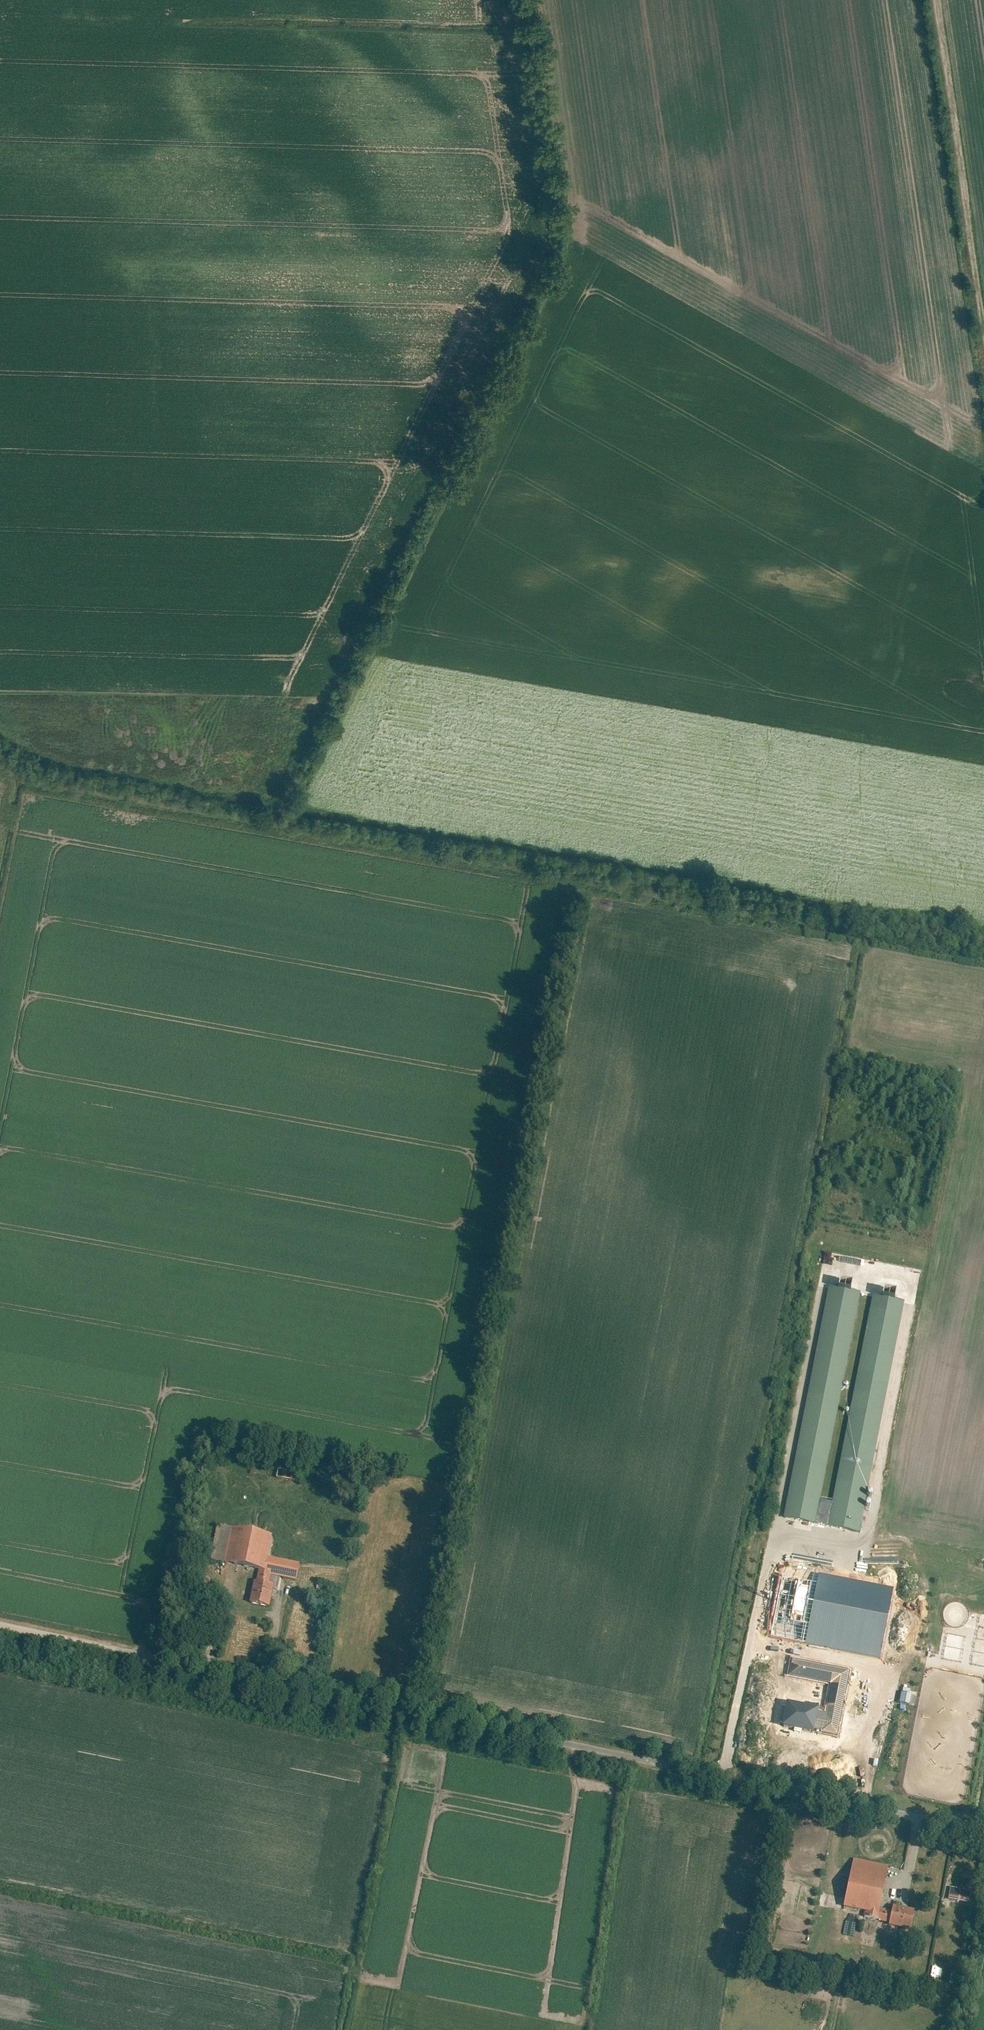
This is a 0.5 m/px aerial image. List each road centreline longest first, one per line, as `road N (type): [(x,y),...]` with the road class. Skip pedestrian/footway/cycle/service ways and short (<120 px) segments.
road 1 (unclassified): [(0,1626),(983,1829)]

